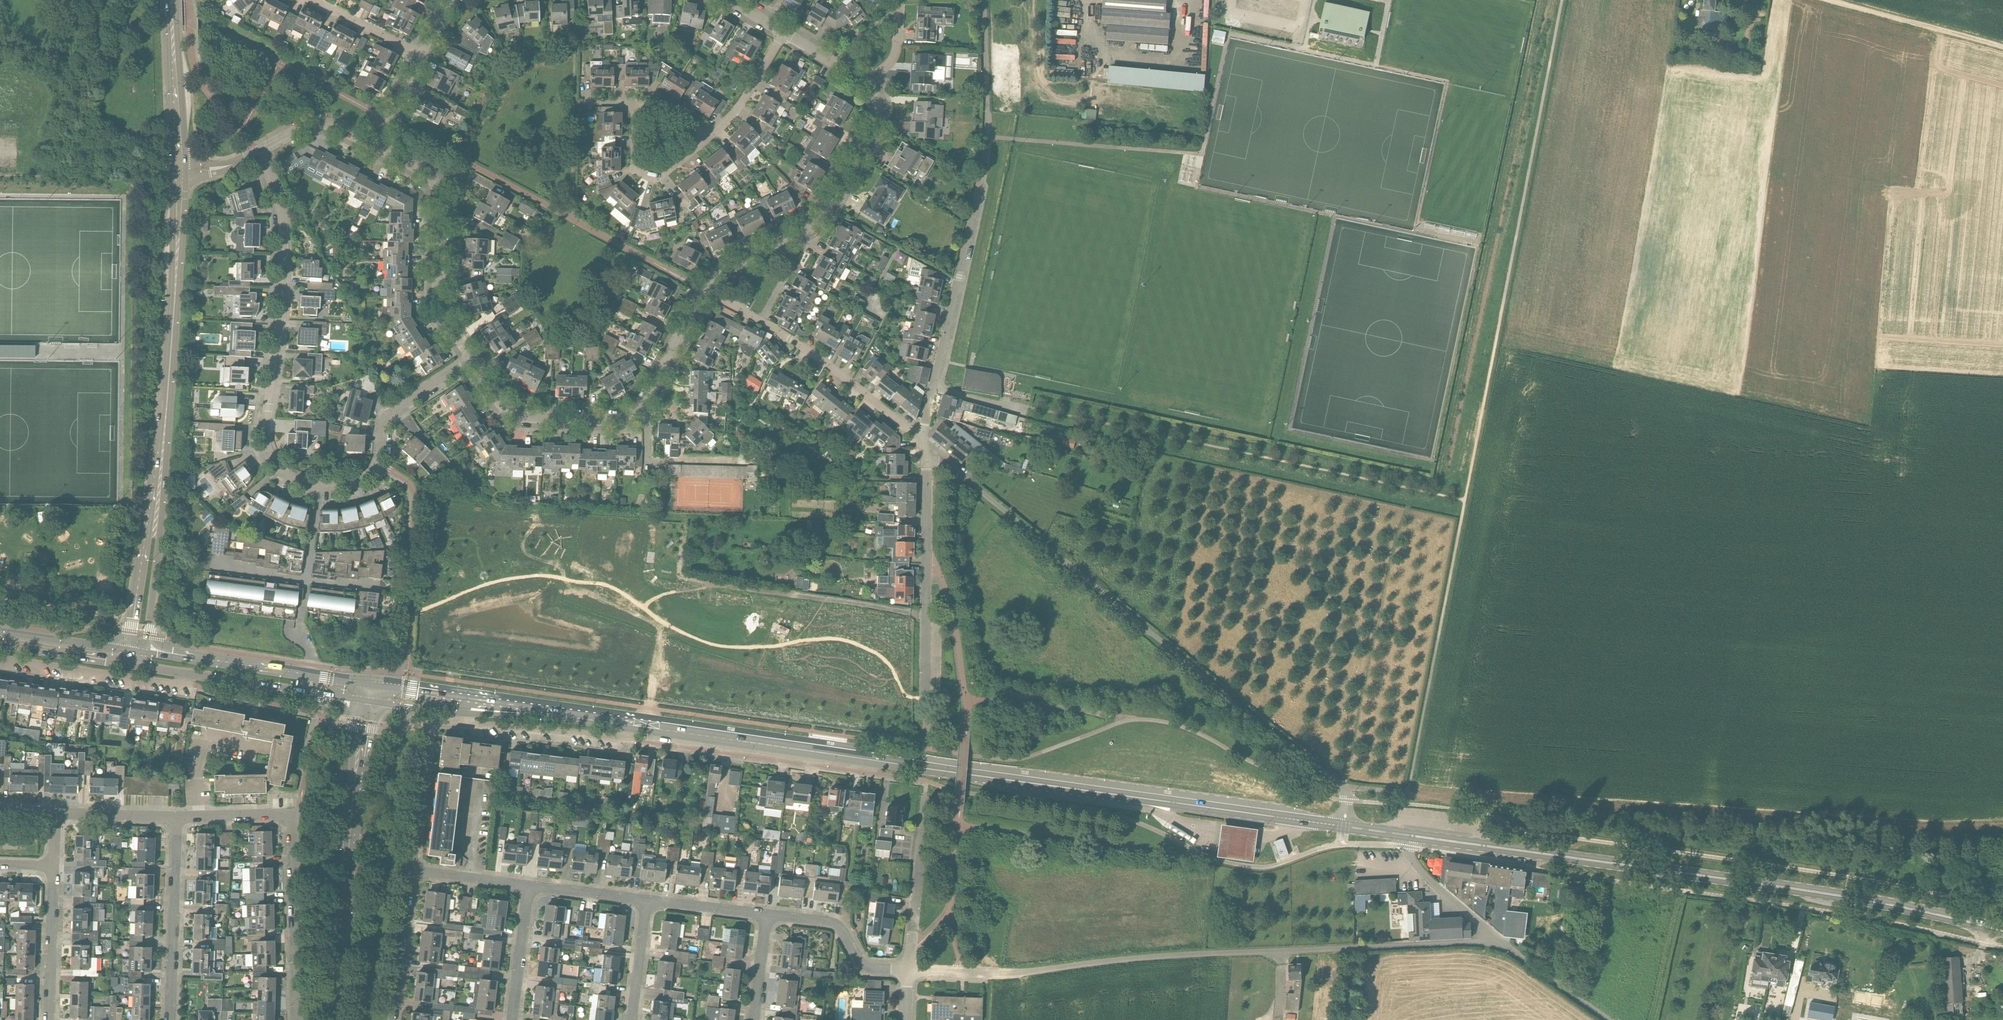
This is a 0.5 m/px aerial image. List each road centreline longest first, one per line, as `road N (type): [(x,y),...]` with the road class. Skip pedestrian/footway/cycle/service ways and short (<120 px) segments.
road 1 (primary): [(1340,826),(624,722)]
road 2 (primary): [(2002,931),(1848,897),(1410,836)]
road 3 (unclassified): [(1499,940),(1158,956),(1002,974),(908,970)]
road 4 (residential): [(473,360),(388,416),(379,464),(362,483),(318,487),(281,468),(266,431),(284,321),(282,216),(257,152)]
road 5 (unclassified): [(1346,809),(1345,793),(1301,753),(975,487),(943,463),(927,462)]
road 6 (residential): [(921,439),(984,160),(984,0)]
road 7 (residential): [(473,360),(516,415),(630,419),(705,290)]
road 8 (residential): [(298,1019),(291,814),(177,817)]
road 9 (residential): [(705,290),(735,265),(818,226),(876,125),(868,83)]
road 10 (residential): [(921,439),(759,320),(705,290)]
road 11 (residential): [(377,148),(438,183),(439,298),(473,360)]
road 12 (secondary): [(145,653),(166,406)]
road 13 (secondary): [(166,406),(129,650)]
road 14 (tertiary): [(336,1019),(354,785)]
road 15 (secondary): [(166,406),(179,178)]
road 16 (primary): [(367,685),(145,653)]
road 17 (primary): [(570,714),(367,685)]
road 18 (residential): [(172,1019),(177,817)]
road 19 (residential): [(0,659),(183,685),(184,673)]
road 20 (residential): [(420,872),(429,723),(460,723)]
road 21 (track): [(1828,0),(2002,47)]
road 22 (residential): [(460,723),(622,739),(624,722)]
road 23 (primary): [(184,673),(357,699)]
road 24 (residential): [(908,970),(925,798)]
road 25 (residential): [(908,970),(863,965),(841,925),(768,917)]
road 26 (secondary): [(179,163),(171,0)]
road 27 (residential): [(50,1019),(54,867)]
road 28 (residential): [(398,1019),(420,872)]
road 29 (residential): [(784,33),(734,114),(691,137)]
road 30 (residential): [(691,137),(666,115),(636,108),(629,159),(654,170)]
road 31 (unclassified): [(1499,940),(1430,881),(1410,856),(1410,836)]
road 32 (unclassified): [(925,703),(926,565)]
road 33 (primary): [(0,647),(135,666)]
road 34 (unclassified): [(1609,1019),(1499,940)]
road 35 (residential): [(515,1019),(533,886)]
road 36 (primary): [(129,650),(0,630)]
road 37 (residential): [(257,152),(317,126),(377,148)]
road 38 (residential): [(315,0),(424,55)]
road 39 (residential): [(768,917),(648,901)]

